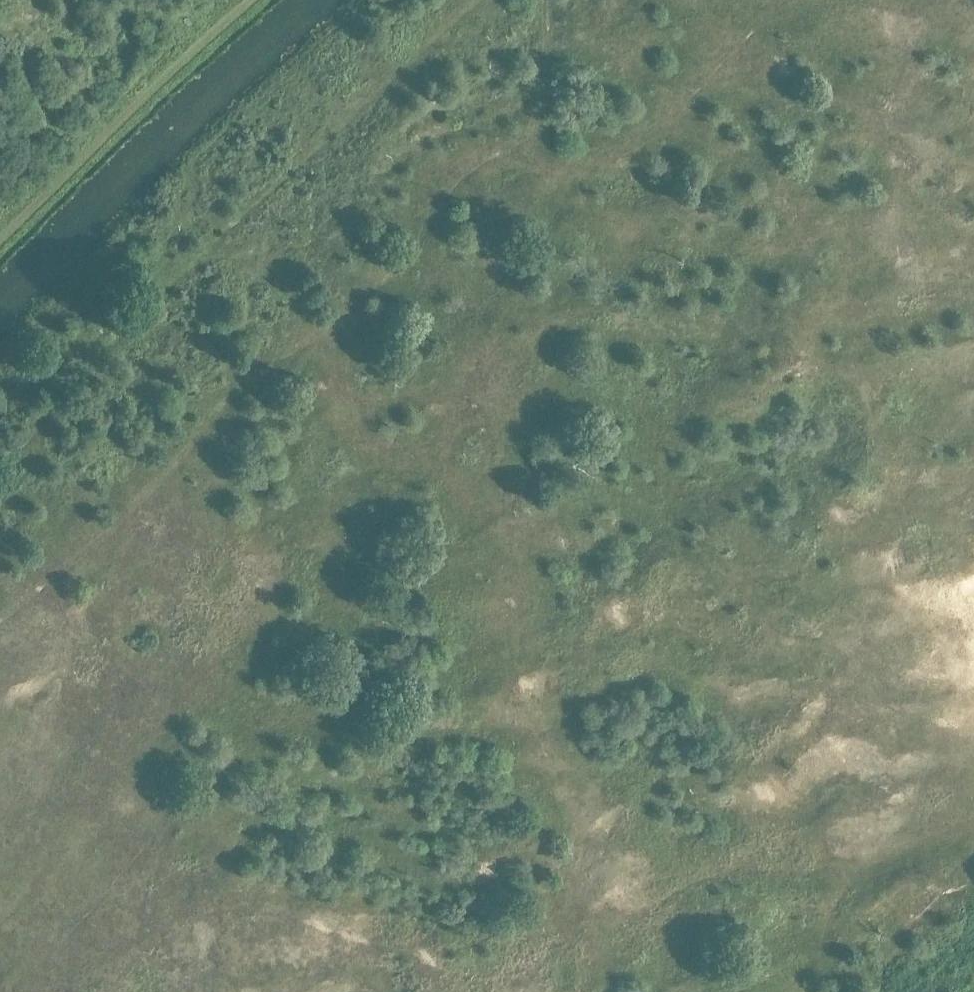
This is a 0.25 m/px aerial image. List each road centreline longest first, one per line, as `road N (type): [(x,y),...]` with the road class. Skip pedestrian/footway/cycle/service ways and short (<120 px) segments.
road 1 (track): [(0,239),(249,0)]

